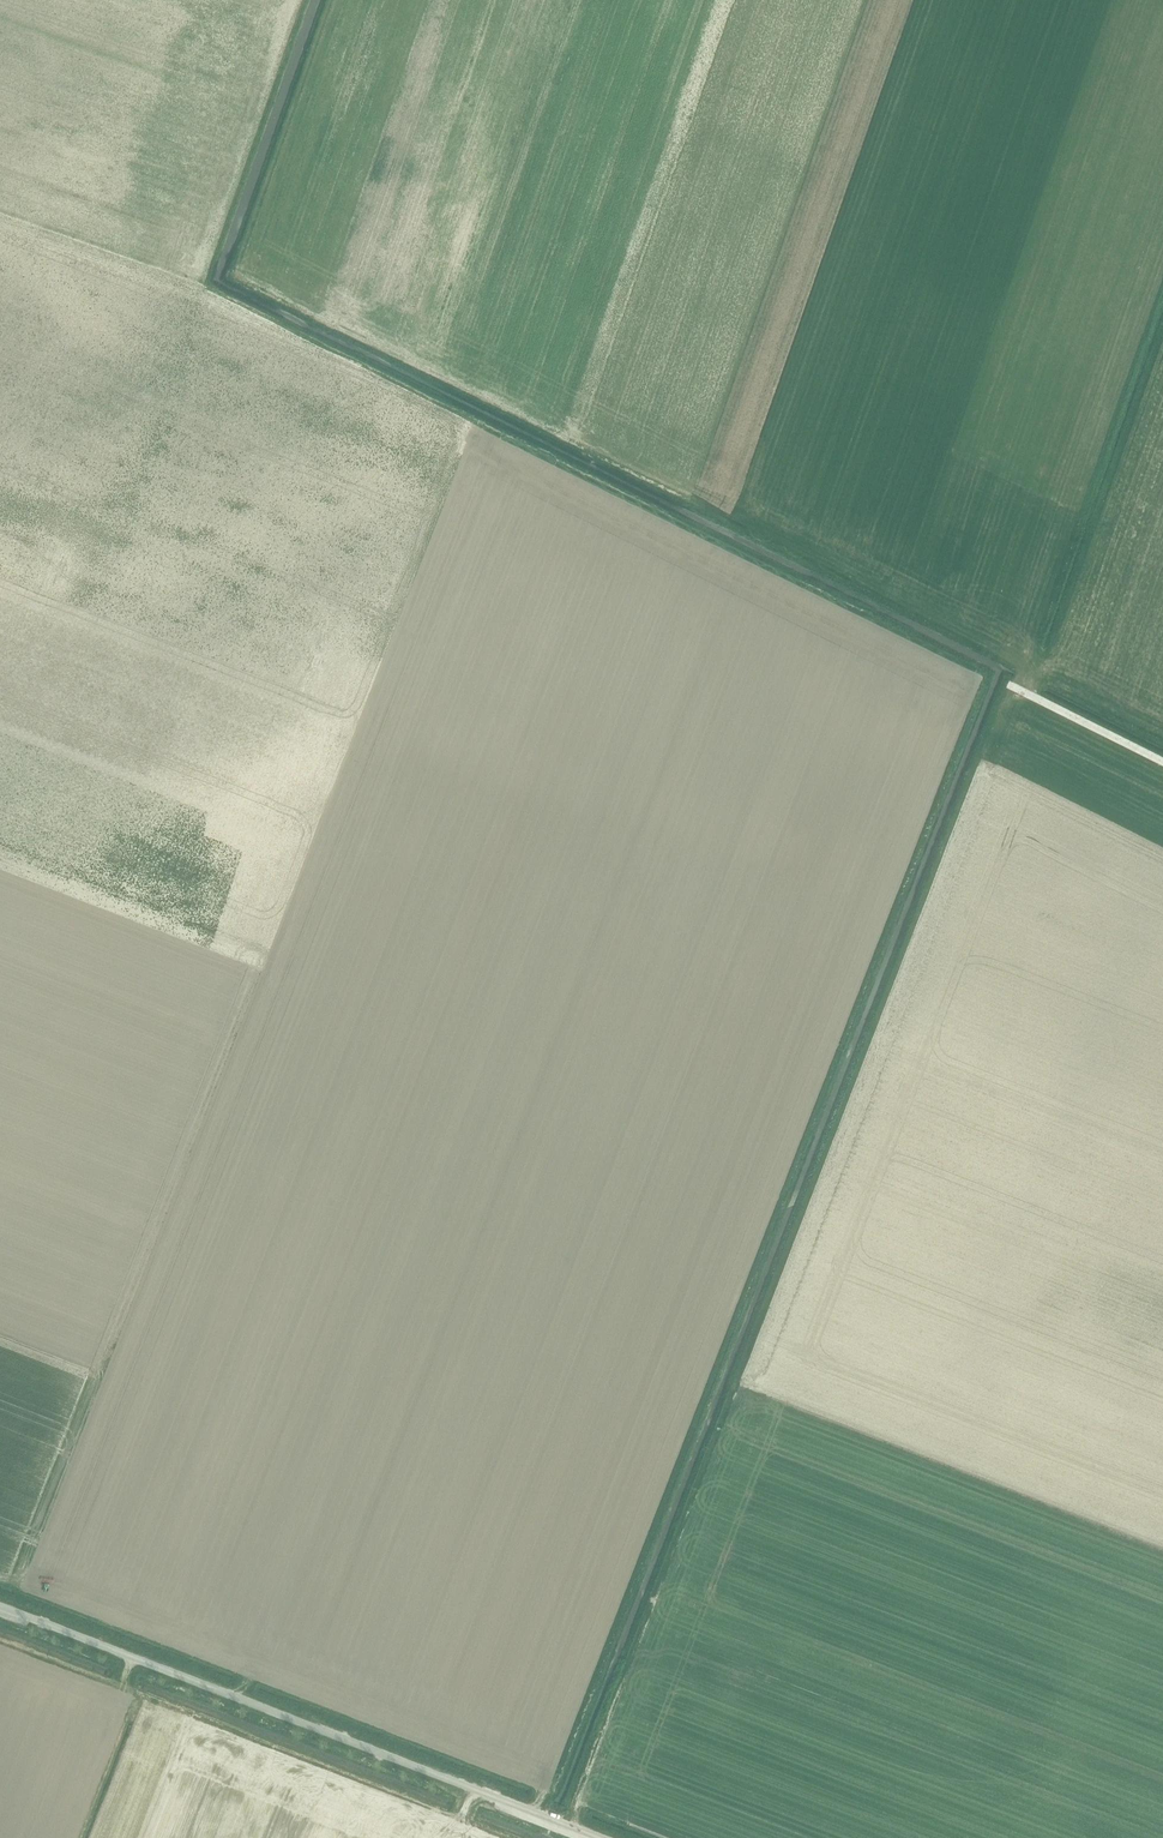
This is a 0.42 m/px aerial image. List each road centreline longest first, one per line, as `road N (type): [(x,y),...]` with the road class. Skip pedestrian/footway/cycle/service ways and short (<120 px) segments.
road 1 (tertiary): [(567,1837),(0,1616)]

